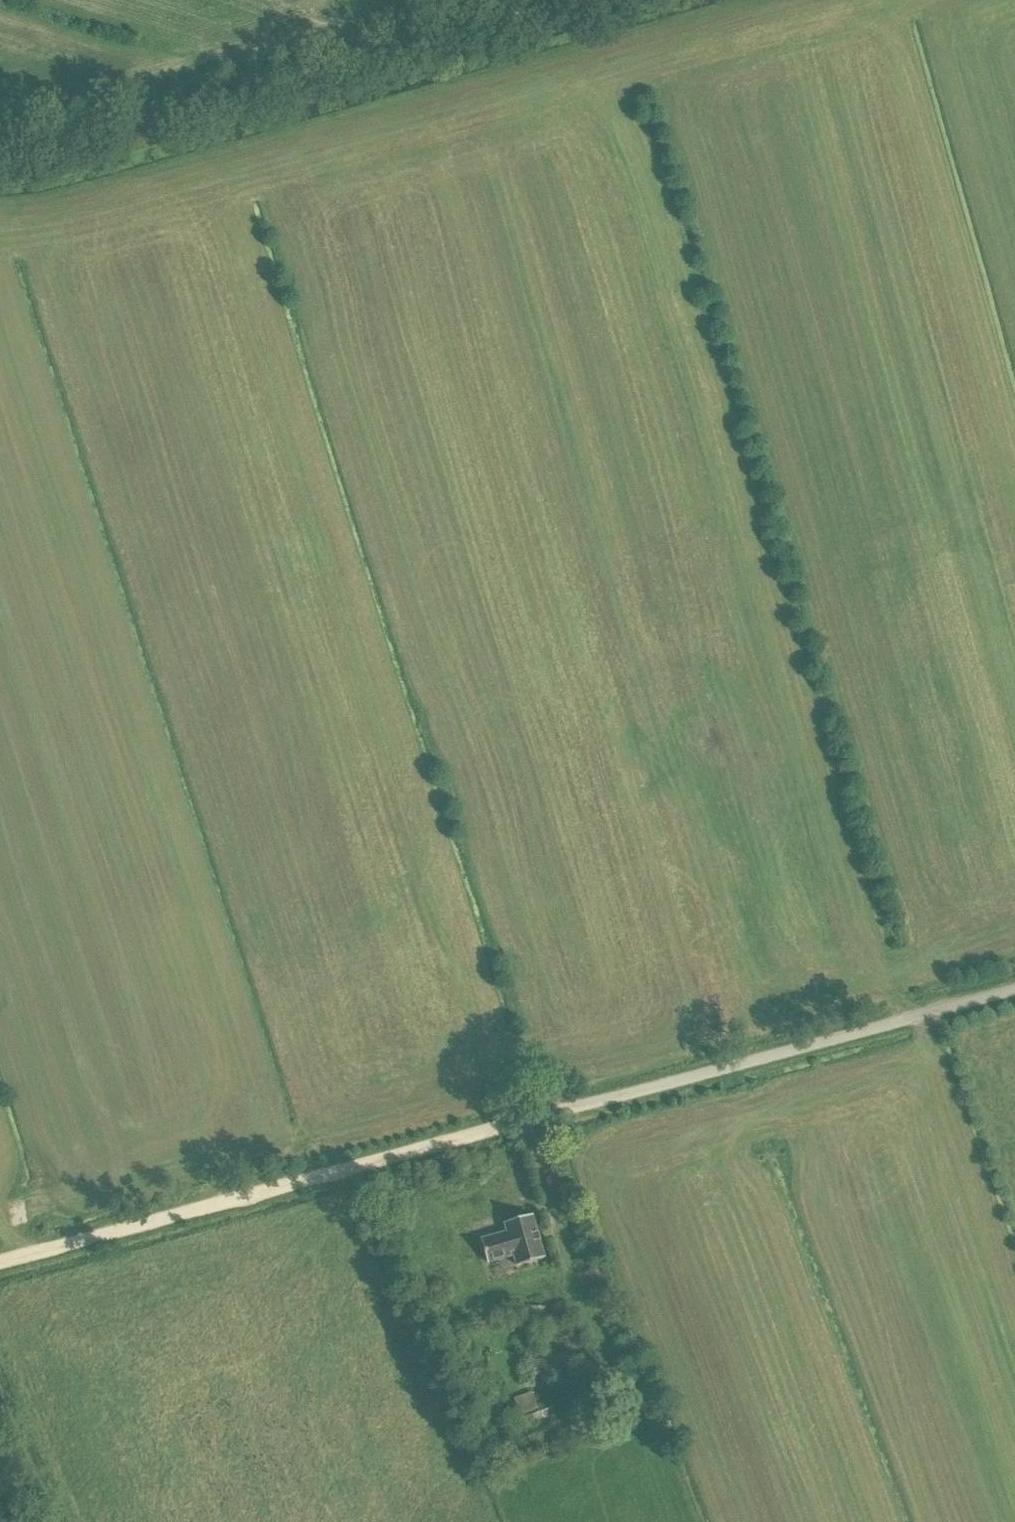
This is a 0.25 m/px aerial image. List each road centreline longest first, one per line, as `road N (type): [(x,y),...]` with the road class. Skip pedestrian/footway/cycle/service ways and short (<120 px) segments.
road 1 (unclassified): [(1014,988),(0,1260)]

